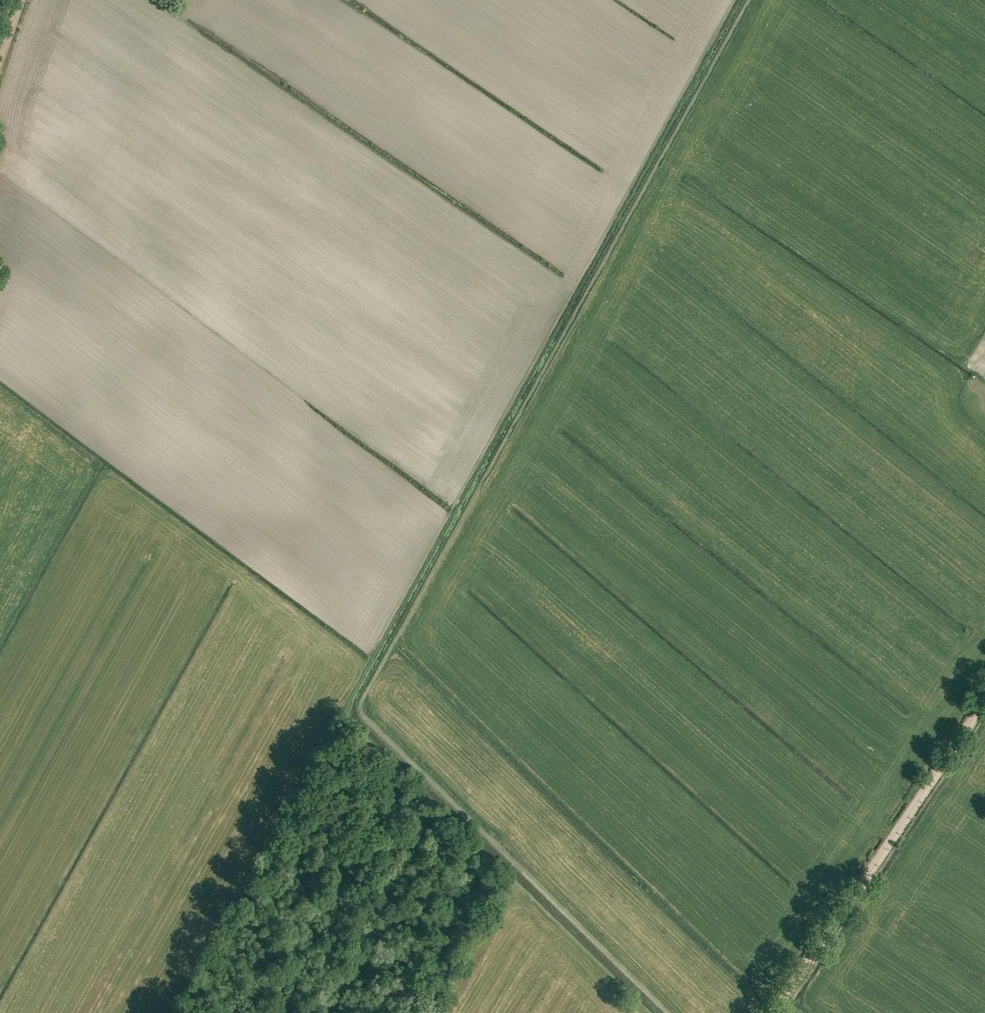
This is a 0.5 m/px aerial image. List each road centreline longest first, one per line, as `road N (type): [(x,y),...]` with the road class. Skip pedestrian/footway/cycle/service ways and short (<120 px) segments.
road 1 (track): [(773,1012),(984,698)]

